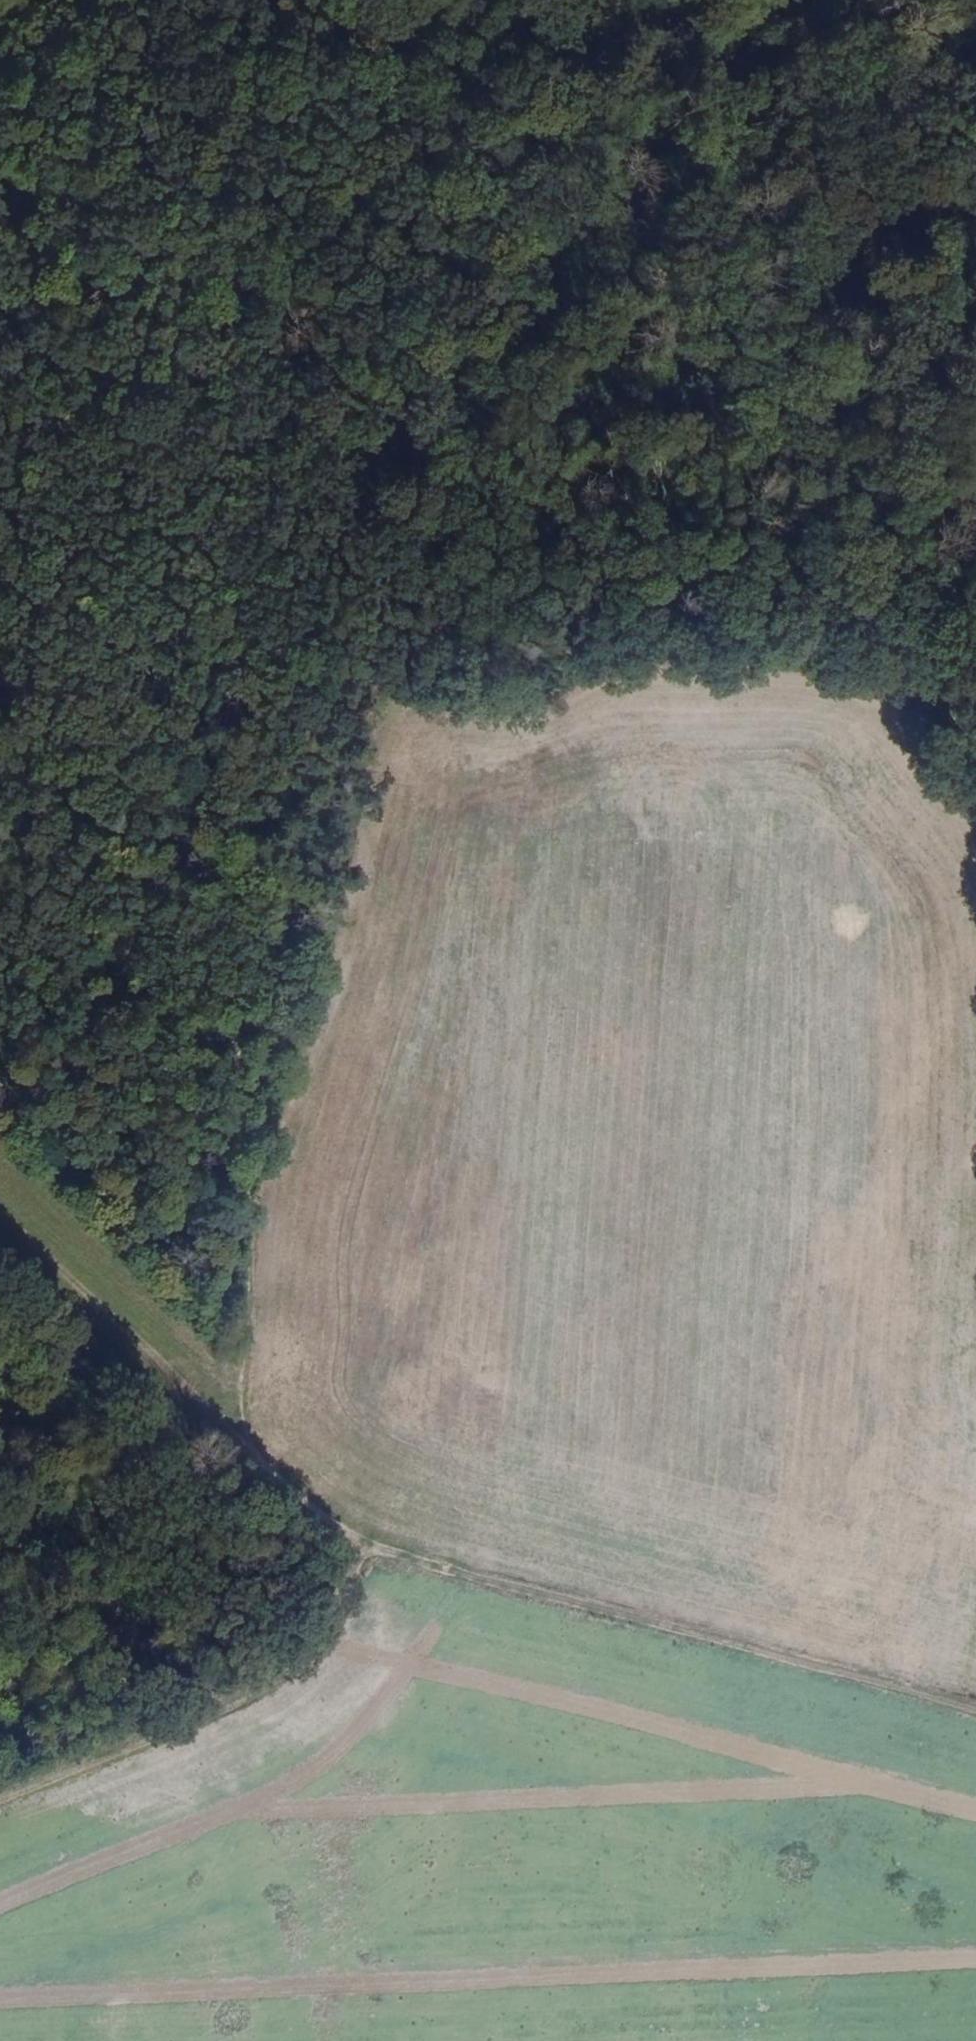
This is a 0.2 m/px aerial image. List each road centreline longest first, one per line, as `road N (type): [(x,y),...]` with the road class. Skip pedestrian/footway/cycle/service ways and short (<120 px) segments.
road 1 (track): [(0,1209),(221,1426),(383,1559),(975,1717)]
road 2 (track): [(0,684),(44,693),(119,735),(196,815),(228,921),(242,1064)]
road 3 (track): [(0,1792),(309,1648),(383,1559)]

